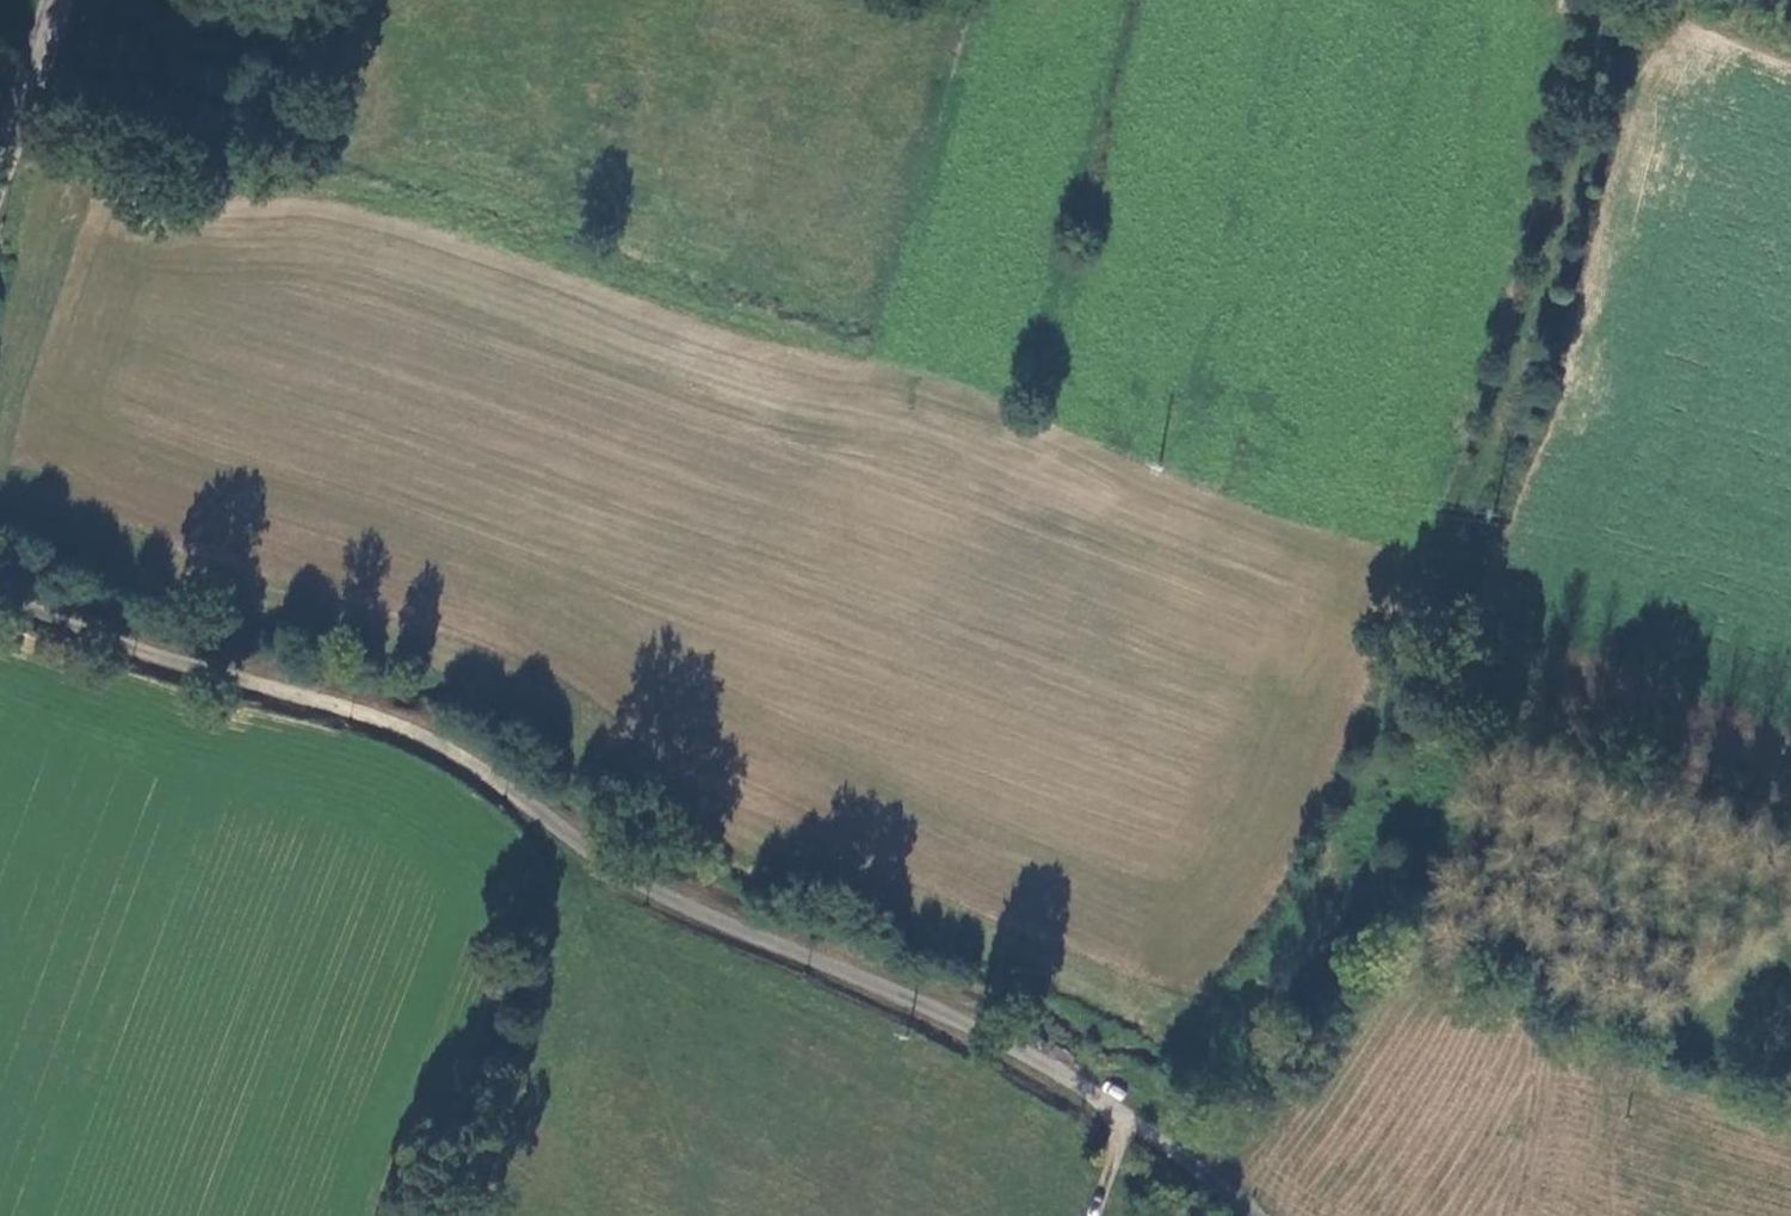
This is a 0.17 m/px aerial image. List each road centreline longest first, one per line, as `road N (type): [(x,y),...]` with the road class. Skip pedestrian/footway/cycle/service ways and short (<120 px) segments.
road 1 (unclassified): [(0,599),(124,651),(399,730),(711,911),(1014,1038),(1132,1119),(1247,1215)]
road 2 (track): [(1622,0),(1478,489),(1290,935),(1214,1047),(1132,1119)]
road 3 (track): [(566,831),(434,1215)]
road 4 (tertiary): [(0,157),(54,0)]

